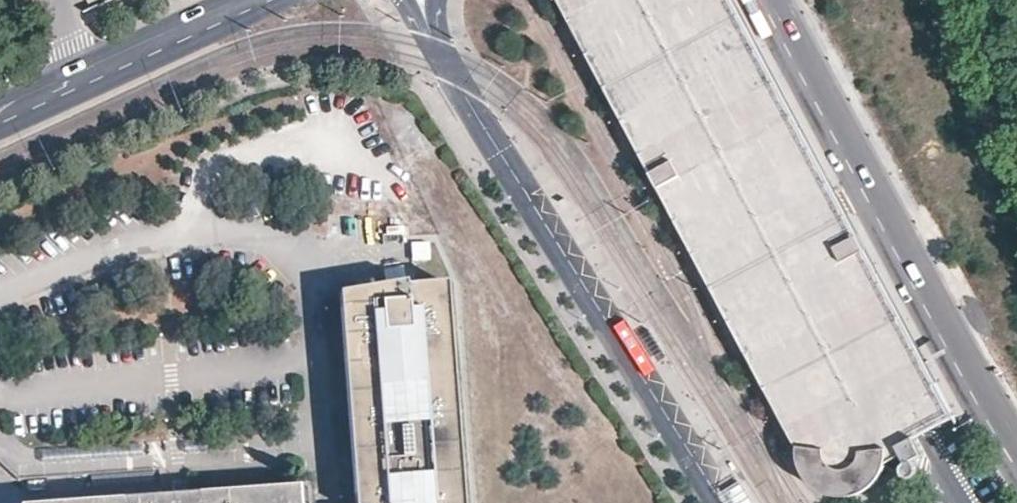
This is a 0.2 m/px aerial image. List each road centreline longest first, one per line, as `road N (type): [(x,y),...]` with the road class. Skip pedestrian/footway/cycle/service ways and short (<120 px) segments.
road 1 (primary): [(776,0),(980,403),(1016,461)]
road 2 (residential): [(74,76),(238,0)]

